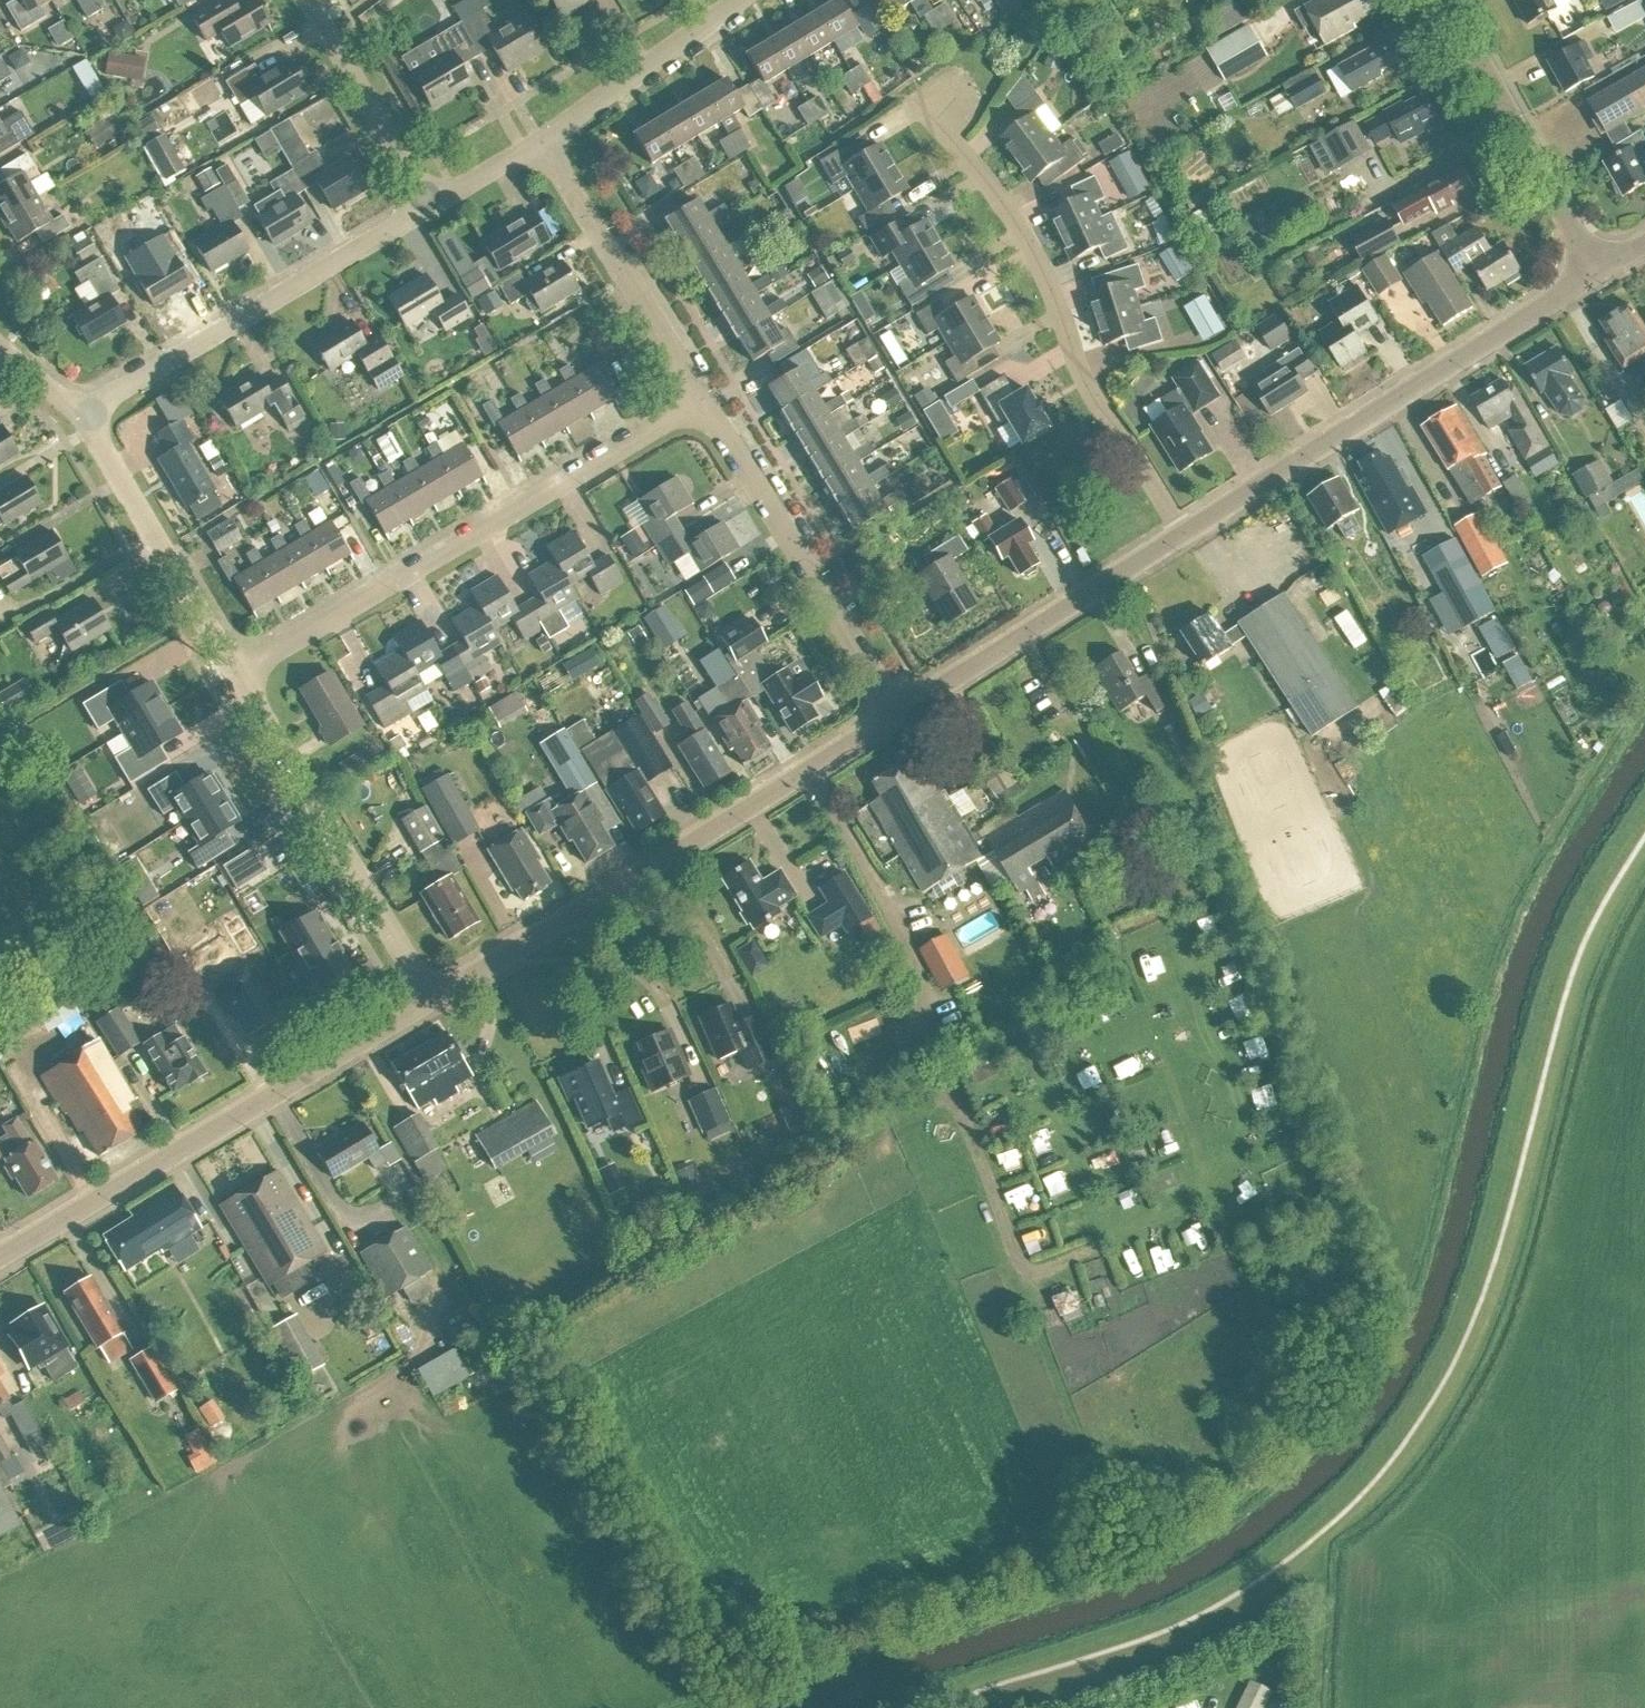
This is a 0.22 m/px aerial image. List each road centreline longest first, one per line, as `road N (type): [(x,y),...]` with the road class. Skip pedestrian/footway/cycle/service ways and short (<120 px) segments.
road 1 (tertiary): [(431,1002),(894,715)]
road 2 (residential): [(237,677),(700,400)]
road 3 (tertiary): [(0,1256),(431,1002)]
road 4 (residential): [(1184,537),(1090,394),(1050,287),(942,104)]
road 5 (tertiary): [(1184,537),(1599,276)]
road 6 (residential): [(93,418),(107,400),(429,207)]
road 7 (residential): [(431,1002),(237,677)]
road 8 (residential): [(894,715),(700,400)]
road 9 (tertiary): [(894,715),(1184,537)]
road 10 (tertiary): [(1599,276),(1442,0)]
road 11 (residential): [(700,400),(540,140)]
road 12 (residential): [(237,677),(101,447),(93,418)]
road 13 (residential): [(540,140),(741,0)]
road 14 (residential): [(309,0),(429,207)]
road 15 (residential): [(429,207),(540,140)]

